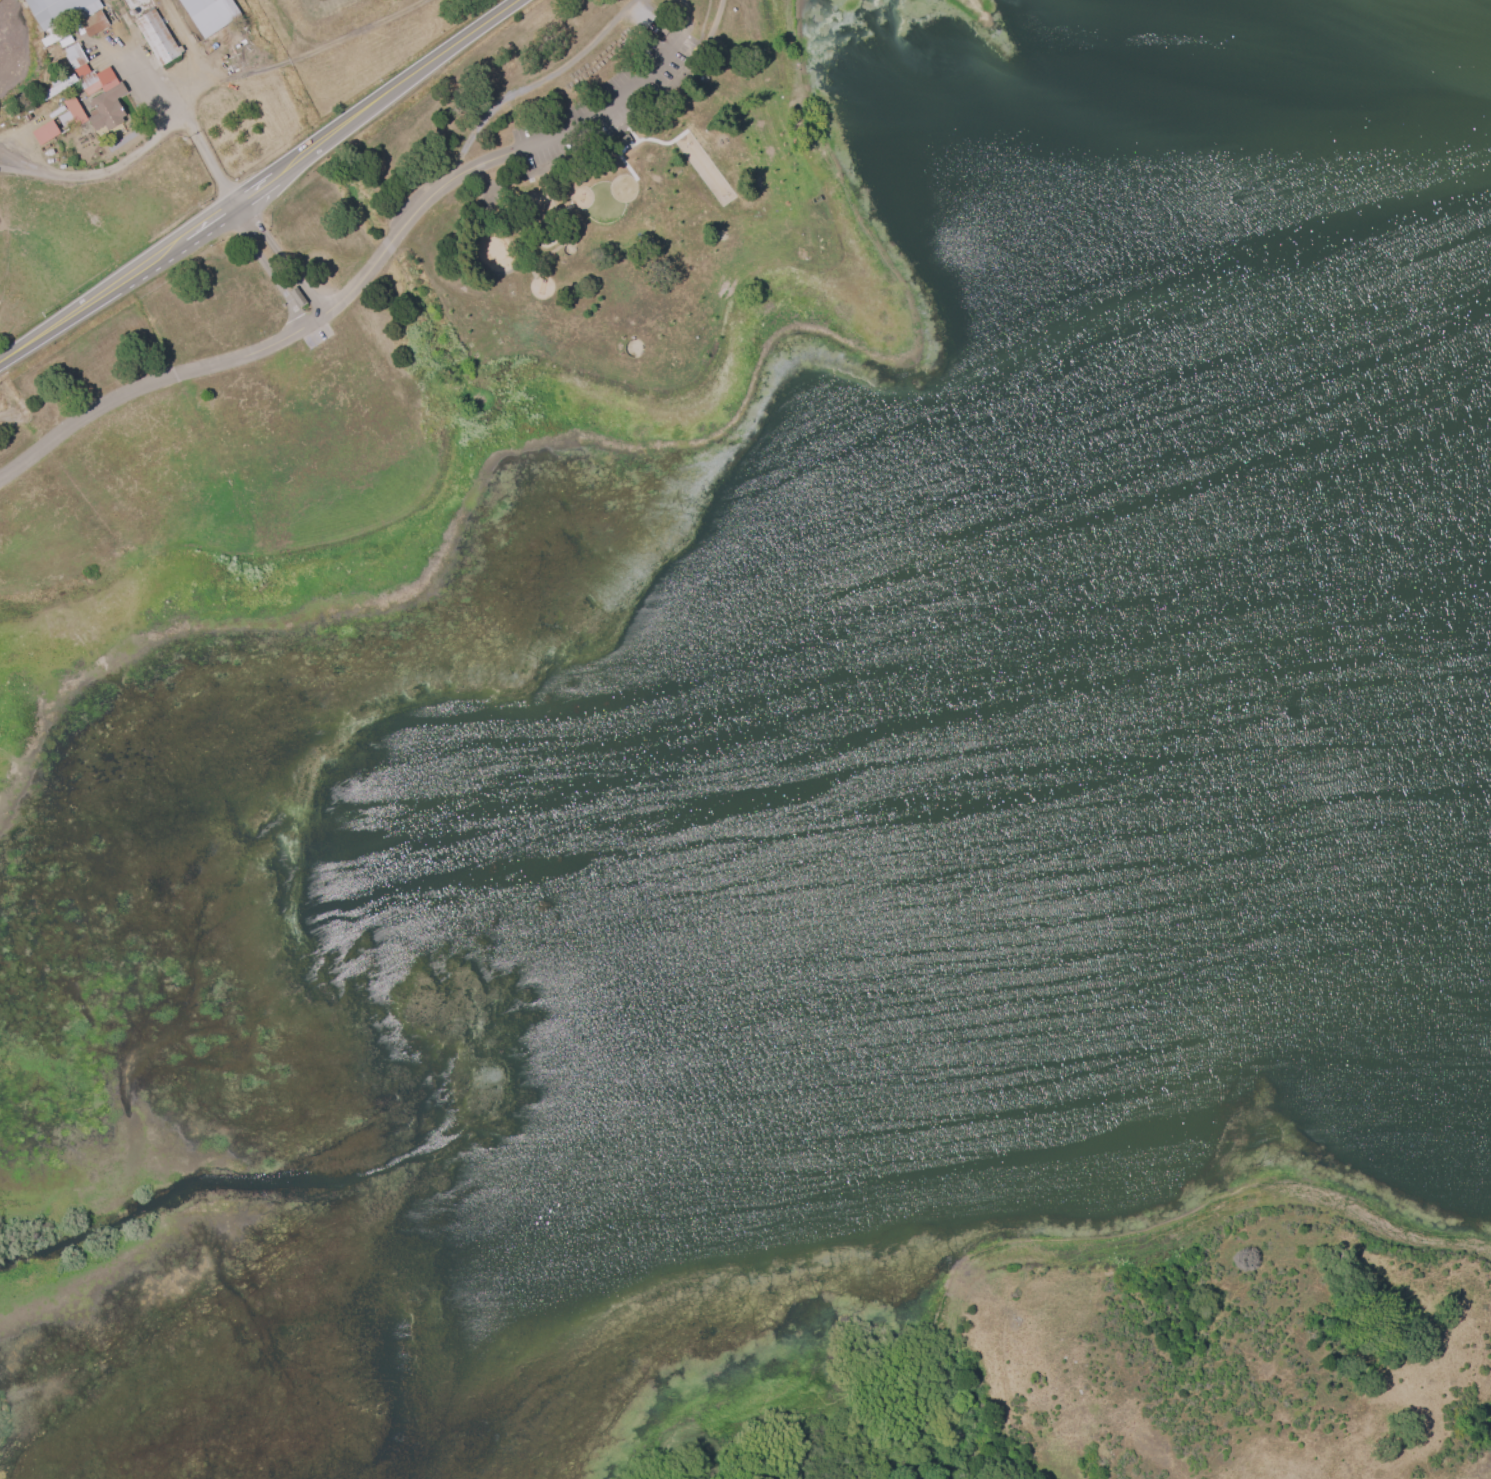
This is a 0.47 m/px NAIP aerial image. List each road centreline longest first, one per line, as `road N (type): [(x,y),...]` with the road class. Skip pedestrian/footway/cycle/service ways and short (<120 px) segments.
road 1 (secondary): [(525,0),(0,364)]

